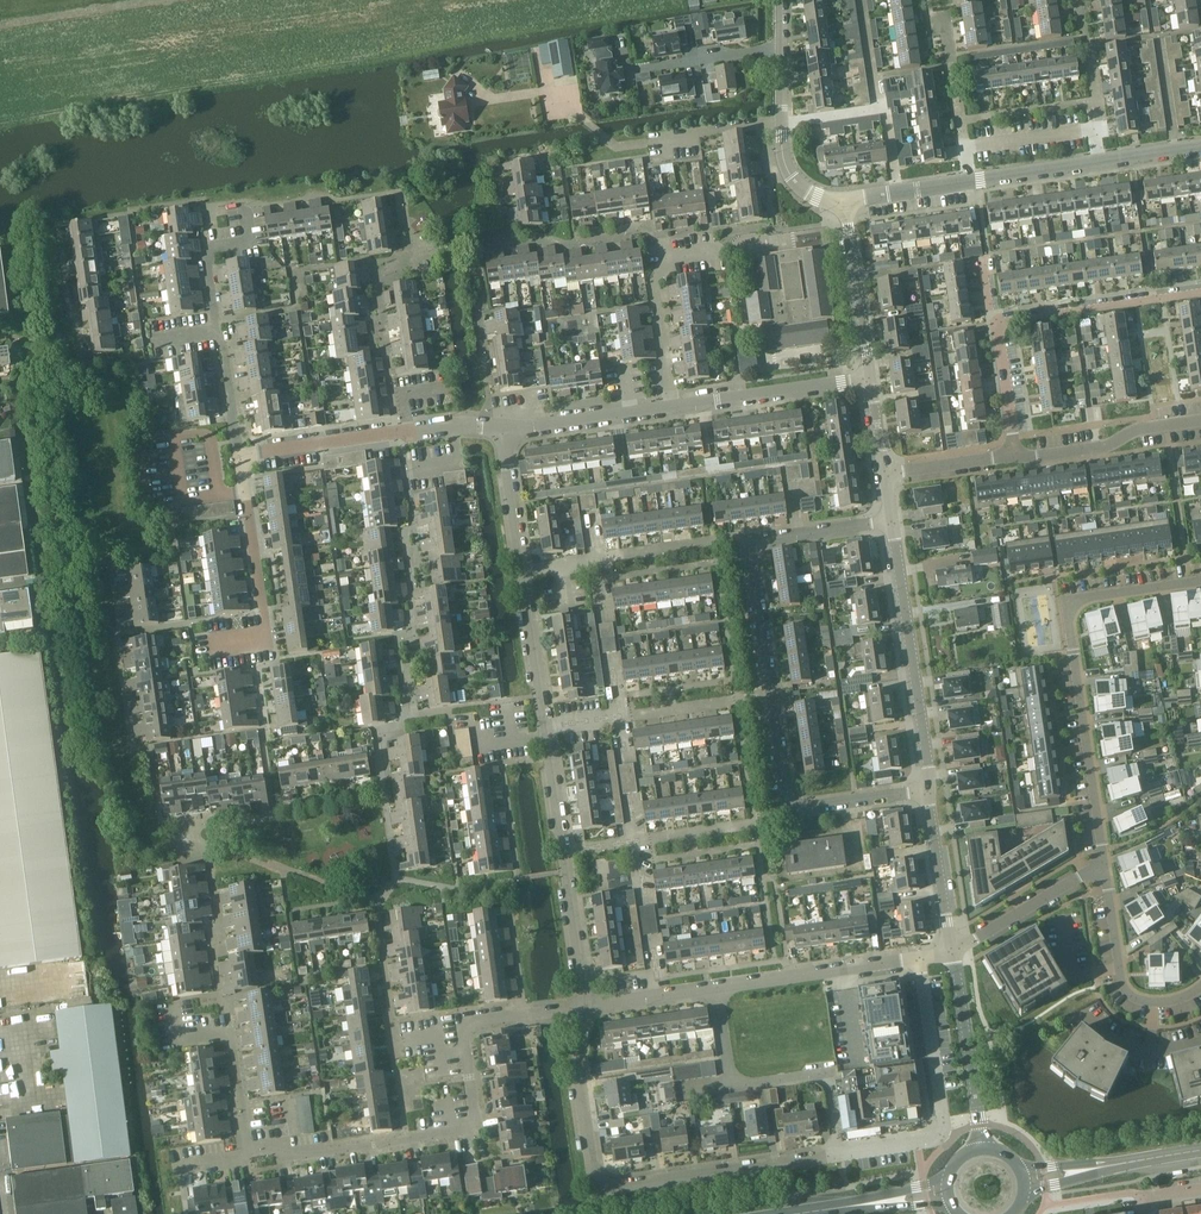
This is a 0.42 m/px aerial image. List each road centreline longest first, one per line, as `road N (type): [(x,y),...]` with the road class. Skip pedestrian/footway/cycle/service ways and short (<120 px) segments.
road 1 (residential): [(598,1179),(614,1186),(935,1139),(944,1126),(918,957)]
road 2 (residential): [(249,1160),(477,1128),(463,1024),(585,1007)]
road 3 (residential): [(789,809),(748,541),(891,520)]
road 4 (residential): [(1106,862),(1069,604),(1200,582)]
road 5 (residential): [(1017,453),(994,321),(1200,291)]
road 6 (residential): [(585,1007),(918,957)]
road 7 (residential): [(240,455),(209,248),(250,242),(245,206)]
road 8 (tertiary): [(929,789),(891,520)]
road 9 (residential): [(240,455),(453,425),(502,430)]
road 10 (tertiary): [(846,200),(817,197),(792,177),(784,157),(780,0)]
road 11 (residential): [(1106,862),(1129,996),(1153,1004),(1200,986)]
road 12 (residential): [(671,405),(652,280),(663,260),(719,252)]
road 13 (residential): [(671,405),(870,379)]
road 14 (tertiary): [(981,1148),(953,952)]
road 15 (residential): [(1017,453),(1109,444),(1142,428),(1200,420)]
road 16 (residential): [(265,637),(240,455)]
road 17 (tertiary): [(870,379),(846,200)]
road 18 (residential): [(953,952),(1106,862)]
road 19 (secondary): [(1025,1179),(1200,1151)]
road 20 (residential): [(598,1179),(578,1079),(585,1007)]
road 21 (residential): [(502,430),(671,405)]
road 22 (tertiary): [(953,952),(929,789)]
road 23 (secondary): [(789,1213),(948,1191)]
road 24 (residential): [(585,1007),(564,851)]
road 25 (residential): [(545,727),(521,572)]
road 26 (residential): [(521,572),(502,430)]
road 27 (residential): [(789,809),(929,789)]
road 28 (residential): [(884,474),(1017,453)]
road 29 (residential): [(969,183),(1100,163)]
road 30 (residential): [(230,1034),(249,1160)]
road 31 (residential): [(564,851),(545,727)]
road 32 (residential): [(846,200),(969,183)]

